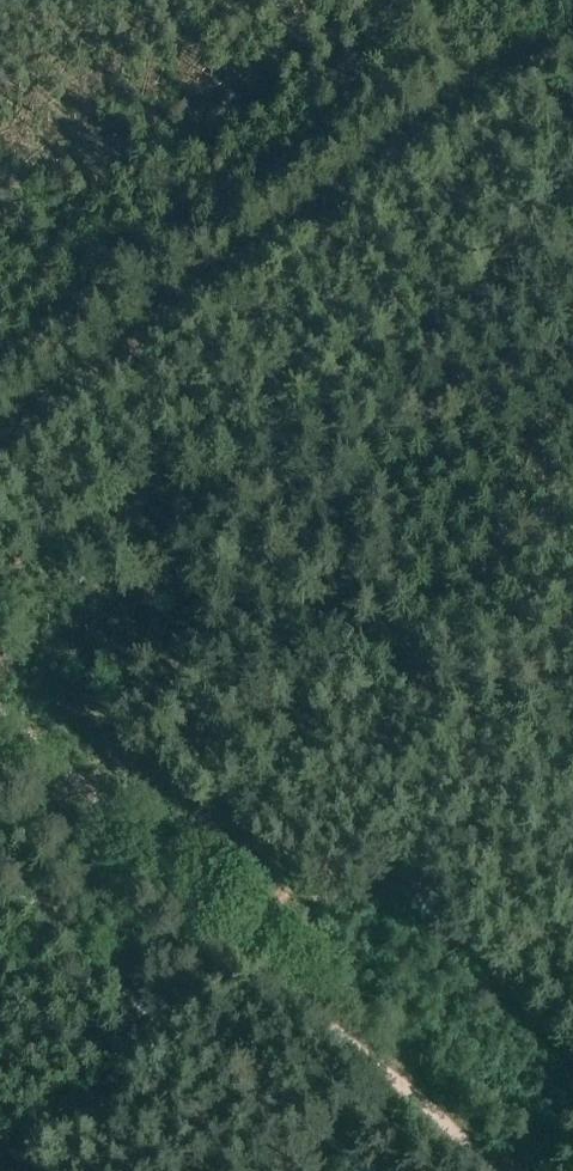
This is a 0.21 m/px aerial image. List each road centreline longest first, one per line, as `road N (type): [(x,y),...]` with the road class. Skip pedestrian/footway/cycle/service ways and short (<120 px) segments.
road 1 (track): [(0,719),(495,1170)]

